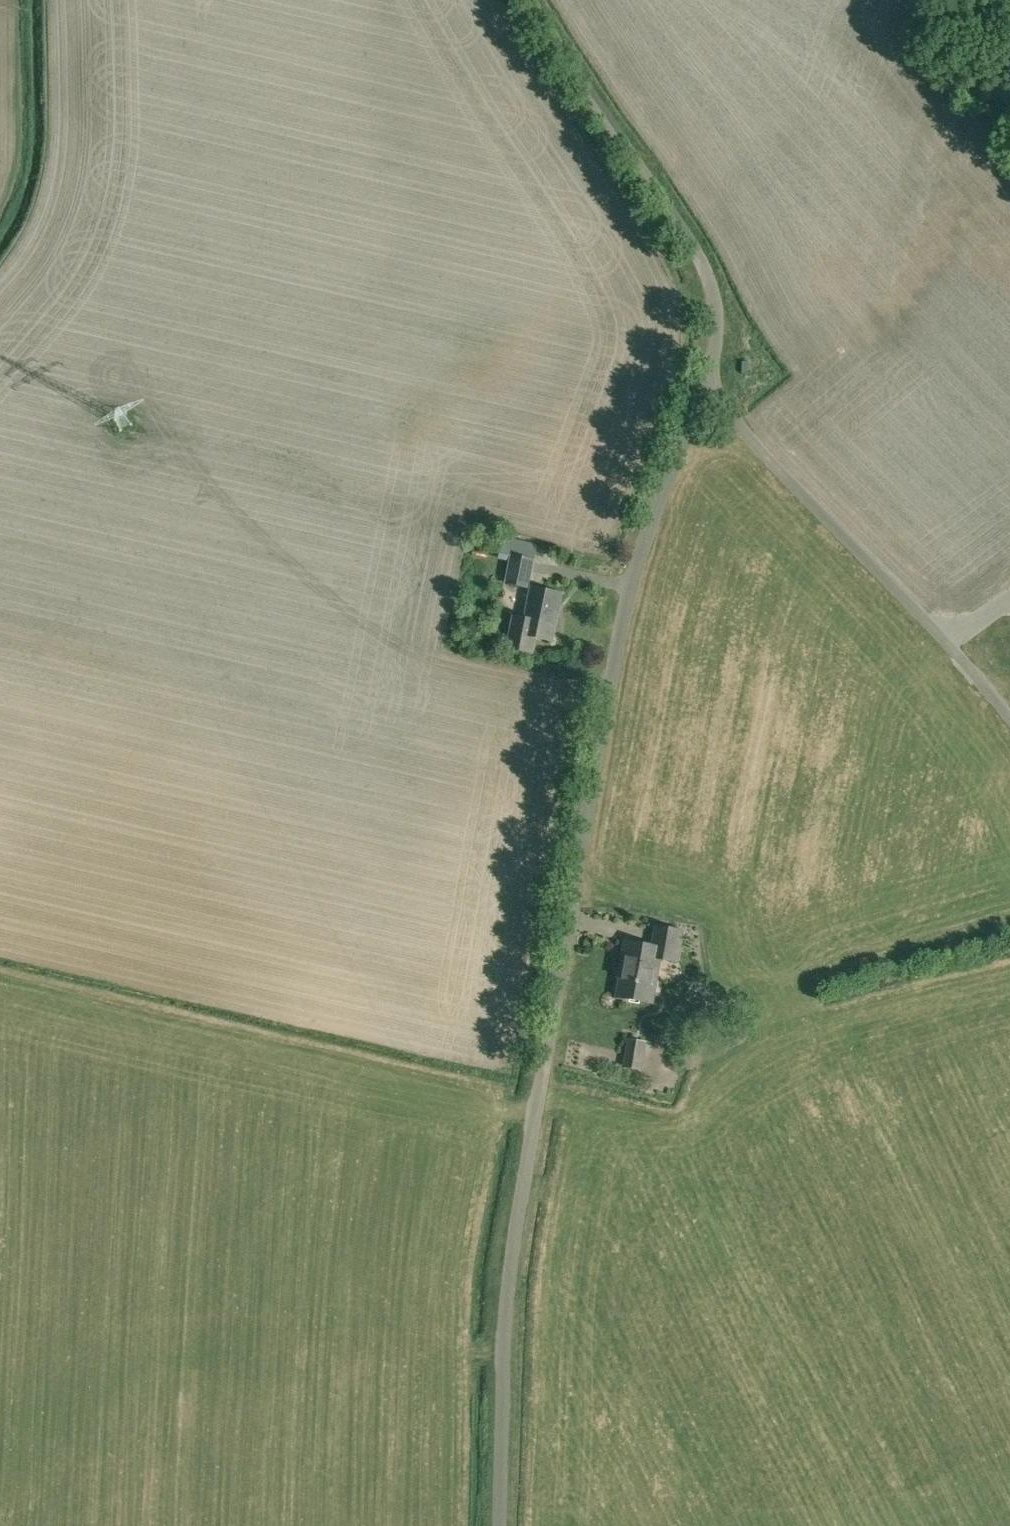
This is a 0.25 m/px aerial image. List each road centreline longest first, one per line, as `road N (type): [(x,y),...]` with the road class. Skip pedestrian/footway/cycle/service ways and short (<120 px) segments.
road 1 (unclassified): [(500,1525),(513,1244),(611,669),(631,584),(716,335),(710,284),(695,250),(534,0)]

